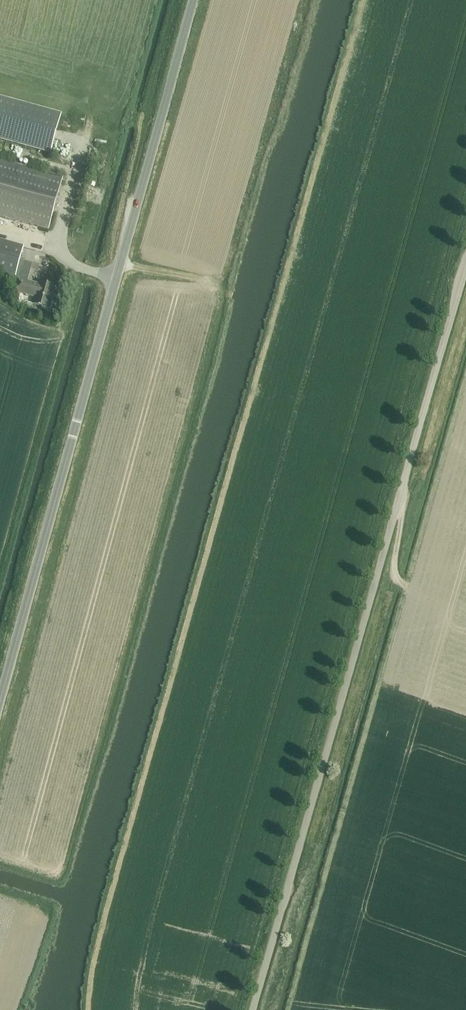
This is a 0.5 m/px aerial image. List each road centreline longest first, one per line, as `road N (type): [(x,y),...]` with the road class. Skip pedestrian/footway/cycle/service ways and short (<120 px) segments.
road 1 (unclassified): [(253,1009),(465,266)]
road 2 (unclassified): [(0,702),(193,0)]
road 3 (track): [(129,232),(146,130),(127,116)]

